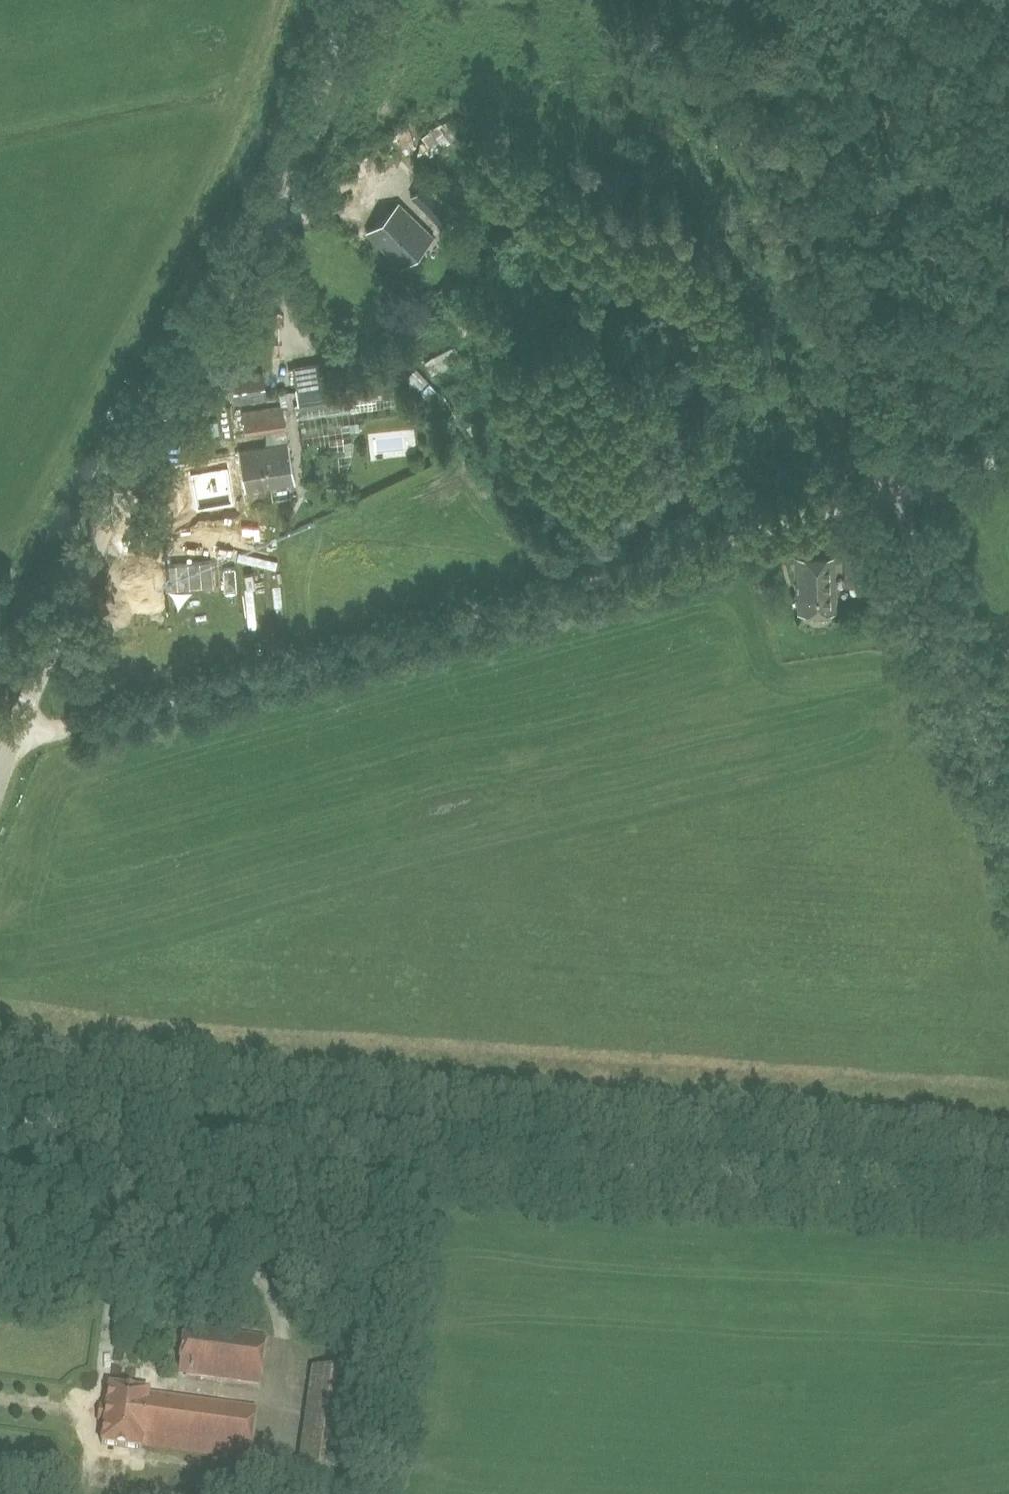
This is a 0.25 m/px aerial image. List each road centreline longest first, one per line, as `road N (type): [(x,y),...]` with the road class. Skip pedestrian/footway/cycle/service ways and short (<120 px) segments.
road 1 (track): [(0,1124),(1008,1188)]
road 2 (unclassified): [(11,745),(93,555),(277,190),(353,0)]
road 3 (track): [(891,502),(1008,831)]

